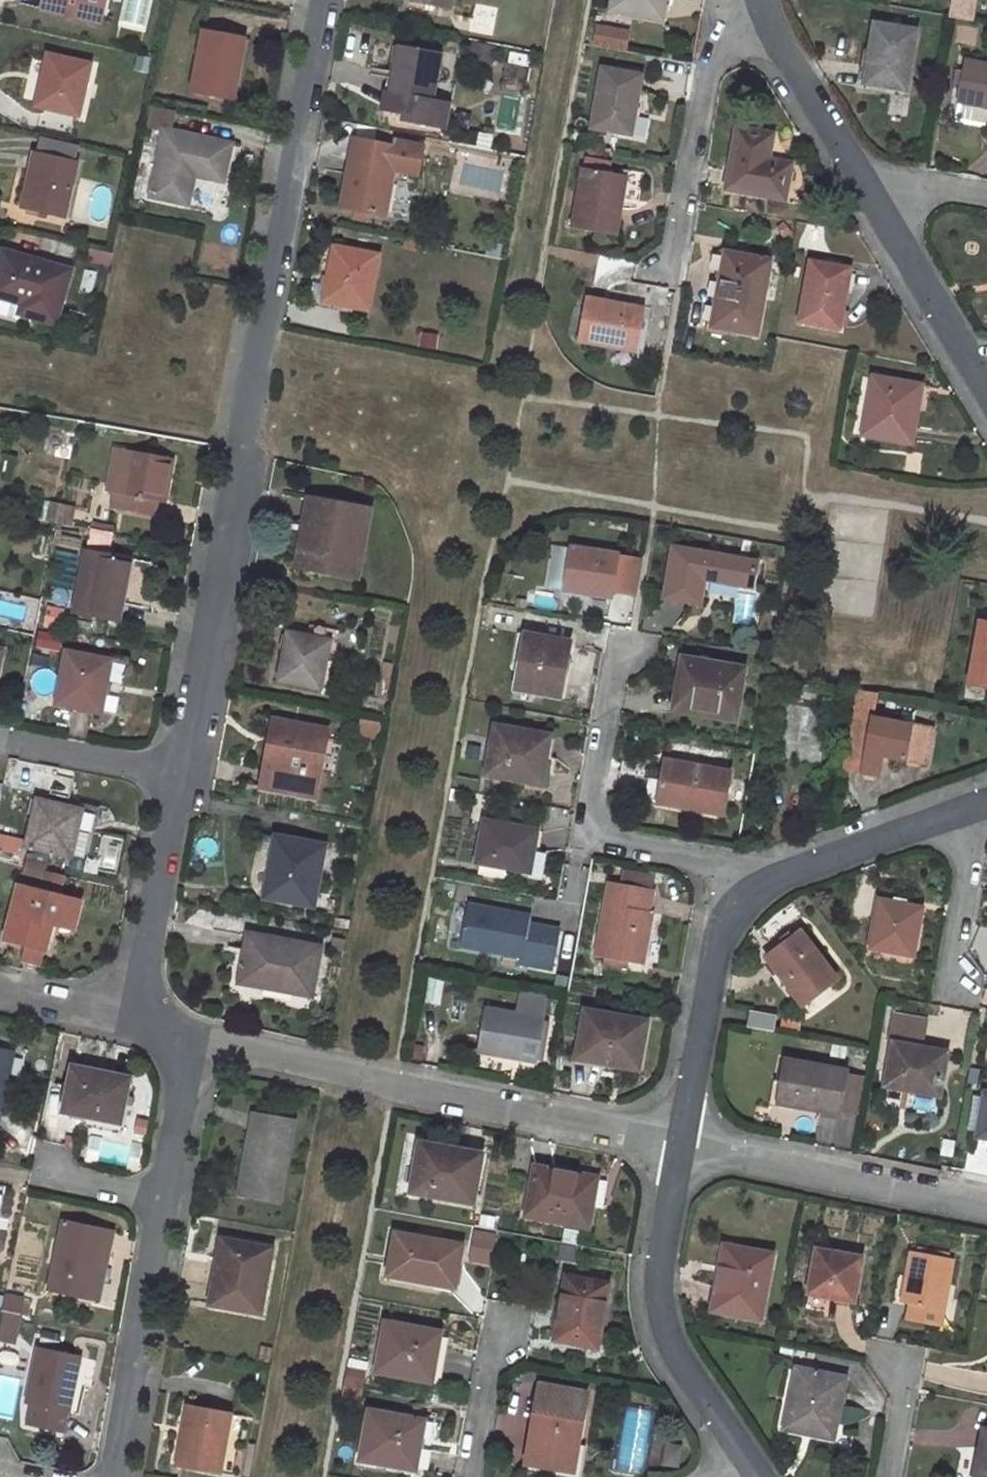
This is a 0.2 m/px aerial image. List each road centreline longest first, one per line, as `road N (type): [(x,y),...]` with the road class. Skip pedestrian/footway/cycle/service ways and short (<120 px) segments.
road 1 (residential): [(173,772),(321,0)]
road 2 (residential): [(160,1028),(678,1141)]
road 3 (residential): [(986,797),(746,890),(725,922),(678,1141)]
road 4 (residential): [(109,1476),(184,1067),(160,1028)]
road 5 (residential): [(761,0),(766,24),(986,392)]
road 6 (residential): [(678,1141),(657,1265),(661,1320),(760,1476)]
road 7 (residential): [(678,1141),(986,1206)]
road 8 (residential): [(160,1028),(138,992),(173,772)]
road 9 (residential): [(173,772),(0,739)]
road 10 (residential): [(0,988),(160,1028)]

